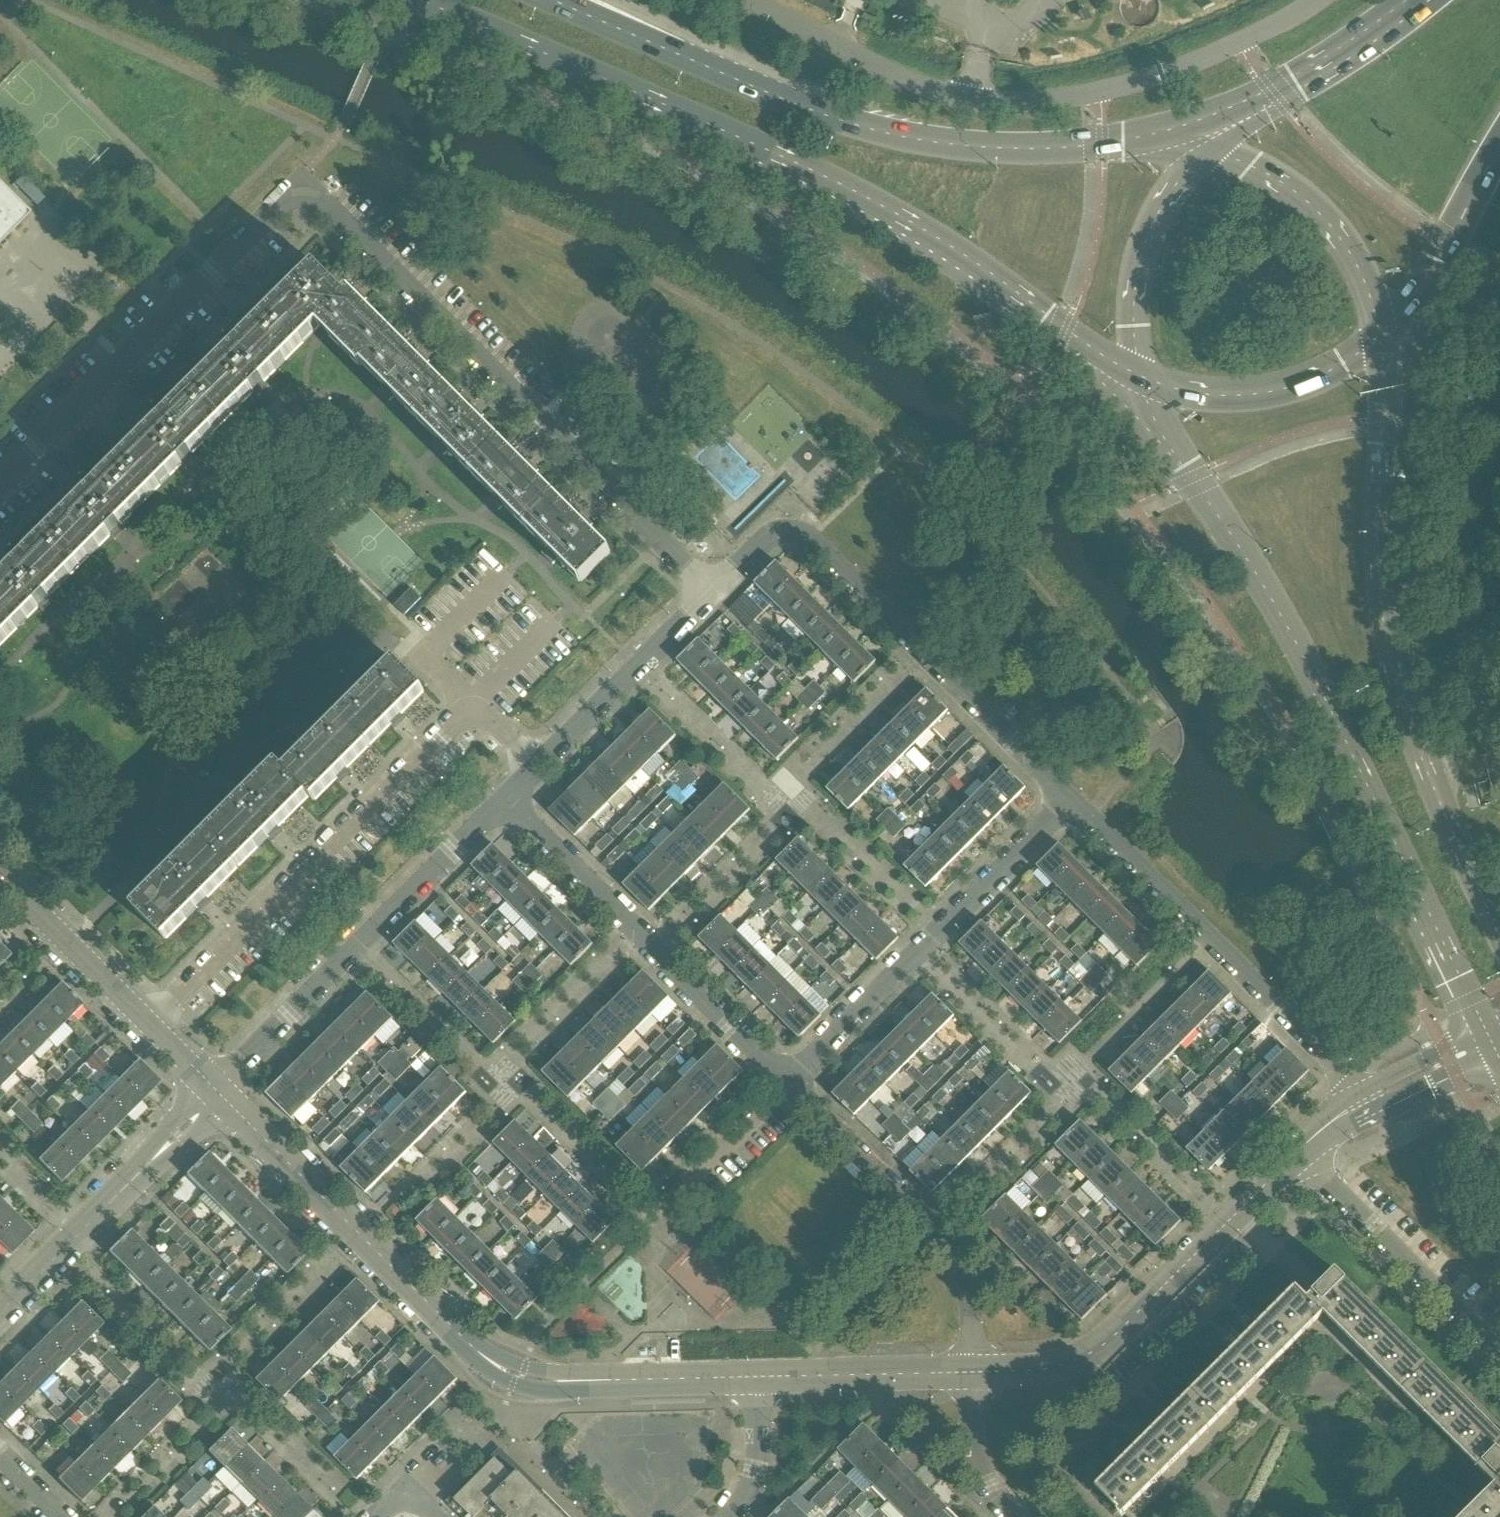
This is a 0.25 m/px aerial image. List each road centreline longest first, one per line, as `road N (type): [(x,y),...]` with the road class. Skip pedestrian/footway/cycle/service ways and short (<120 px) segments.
road 1 (trunk): [(421,0),(856,192),(980,266),(1138,375)]
road 2 (secondary): [(1138,375),(1176,458),(1279,606),(1490,1045)]
road 3 (trunk): [(1199,129),(1052,148),(924,142),(810,111),(545,0)]
road 4 (residential): [(756,1377),(558,1382),(506,1371),(477,1352),(214,1089)]
road 5 (secondary): [(1499,933),(1432,784),(1383,623),(1380,340)]
road 6 (residential): [(710,591),(302,181)]
road 7 (residential): [(536,772),(472,708),(149,1025)]
road 8 (unclassified): [(836,42),(913,82),(970,100),(1033,100),(1100,92),(1161,73),(1314,0)]
road 9 (residential): [(710,591),(769,535),(798,535),(1070,799)]
road 10 (residential): [(0,485),(302,181)]
road 11 (residential): [(1070,799),(1368,1104)]
road 12 (residential): [(1296,1153),(1089,1354),(970,1372)]
road 13 (residential): [(214,1089),(500,806)]
road 14 (residential): [(785,1079),(1070,799)]
road 15 (residential): [(785,1079),(500,806)]
road 16 (residential): [(970,1372),(967,1284),(957,1260),(785,1079)]
road 17 (residential): [(0,1309),(214,1089)]
road 18 (secondary): [(1380,340),(1360,266),(1319,211),(1199,129)]
road 19 (residential): [(1499,1357),(1296,1153)]
road 20 (secondary): [(1199,129),(1155,217),(1134,286),(1138,375)]
road 21 (trunk): [(1138,375),(1178,389),(1250,395),(1293,387),(1380,340)]
road 22 (trunk): [(1418,0),(1316,72),(1199,129)]
road 23 (residential): [(536,772),(710,591)]
road 24 (trunk): [(1380,340),(1435,265),(1499,147)]
road 25 (residential): [(970,1372),(756,1377)]
road 26 (unclassified): [(149,1025),(0,875)]
road 27 (residential): [(785,1079),(673,1196)]
road 28 (residential): [(1011,1516),(976,1458),(970,1372)]
road 29 (residential): [(727,1516),(755,1469),(756,1377)]
road 30 (residential): [(1490,1045),(1368,1104)]

